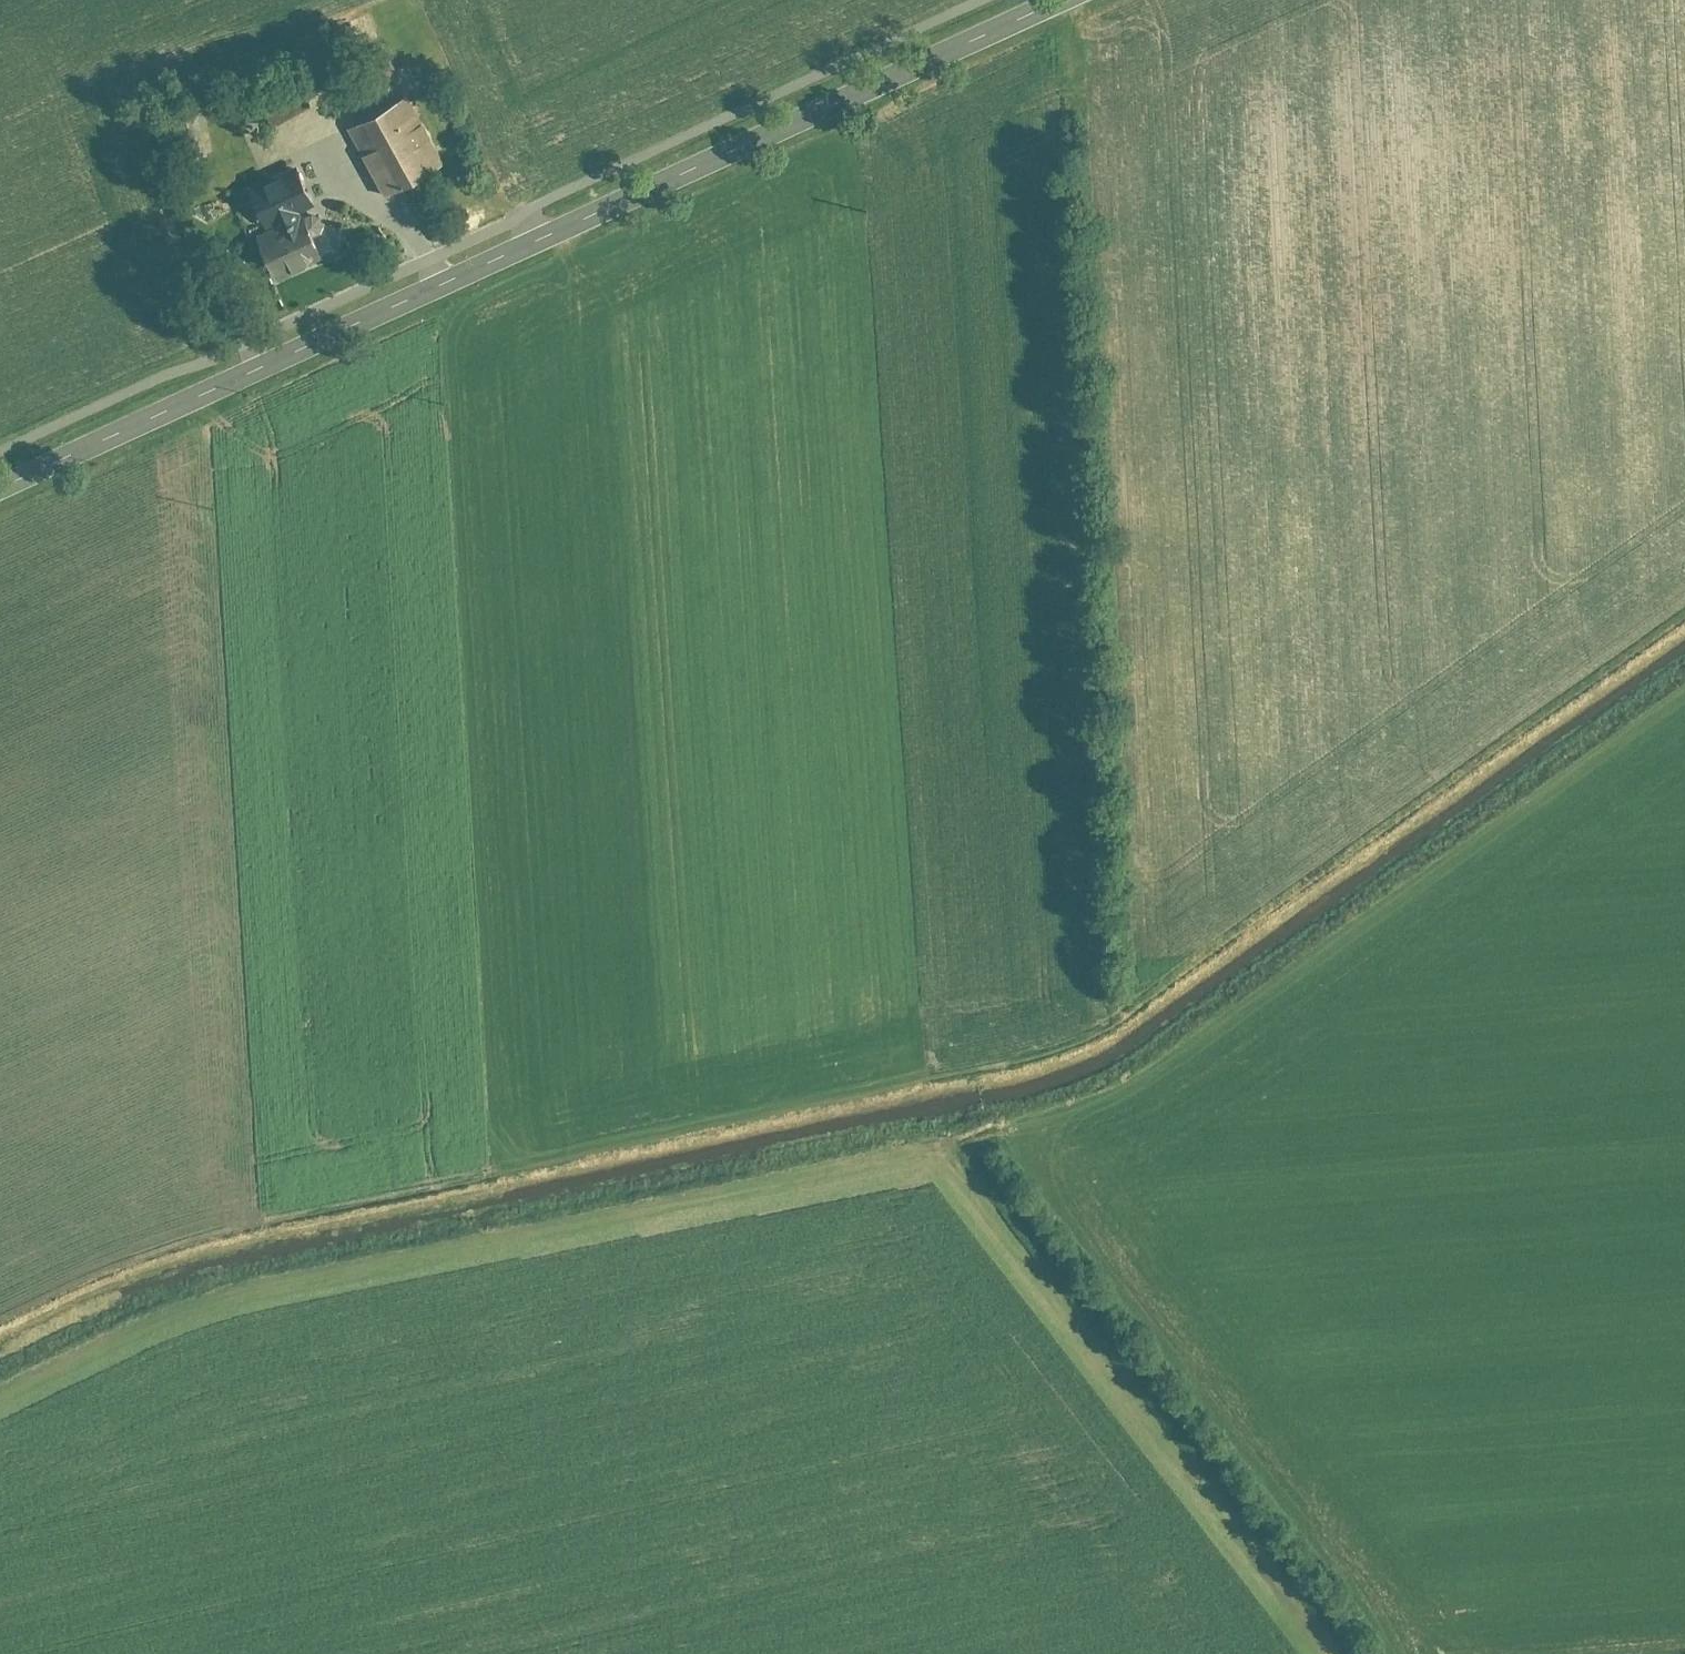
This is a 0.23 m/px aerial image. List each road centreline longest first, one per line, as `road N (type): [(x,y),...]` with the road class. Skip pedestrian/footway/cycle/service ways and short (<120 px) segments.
road 1 (tertiary): [(1072,0),(0,480)]

